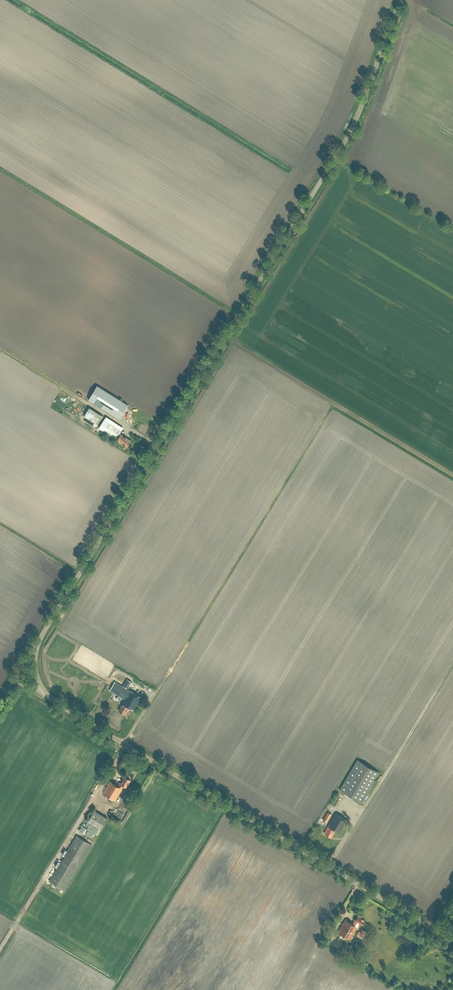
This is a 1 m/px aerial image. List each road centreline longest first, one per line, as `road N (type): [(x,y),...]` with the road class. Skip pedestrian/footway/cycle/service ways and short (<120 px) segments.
road 1 (tertiary): [(452,938),(50,699),(34,649),(348,135),(400,0)]

